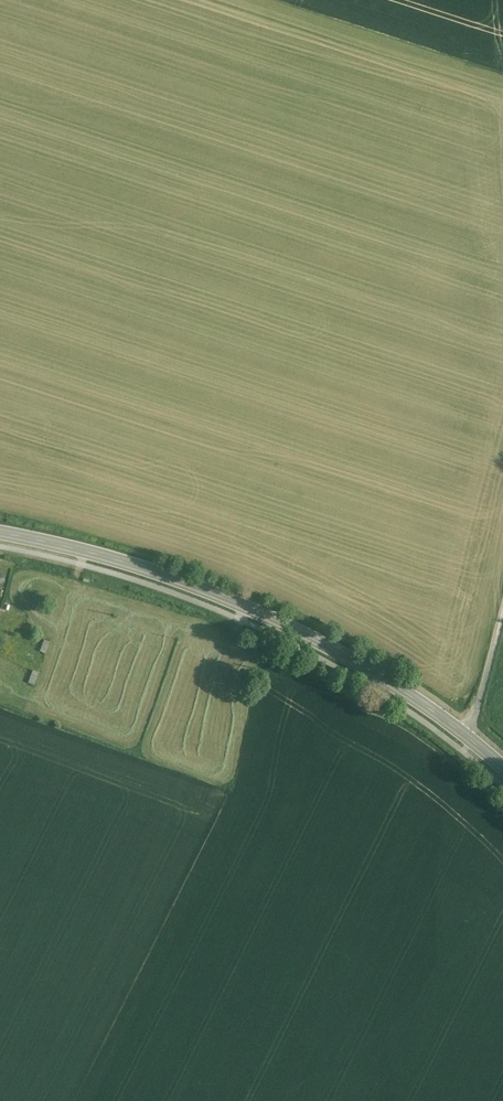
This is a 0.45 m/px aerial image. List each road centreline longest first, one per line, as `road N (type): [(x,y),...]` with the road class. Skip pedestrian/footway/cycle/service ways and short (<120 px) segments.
road 1 (tertiary): [(465,735),(273,618),(127,562),(0,533)]
road 2 (unclassified): [(502,609),(465,735)]

